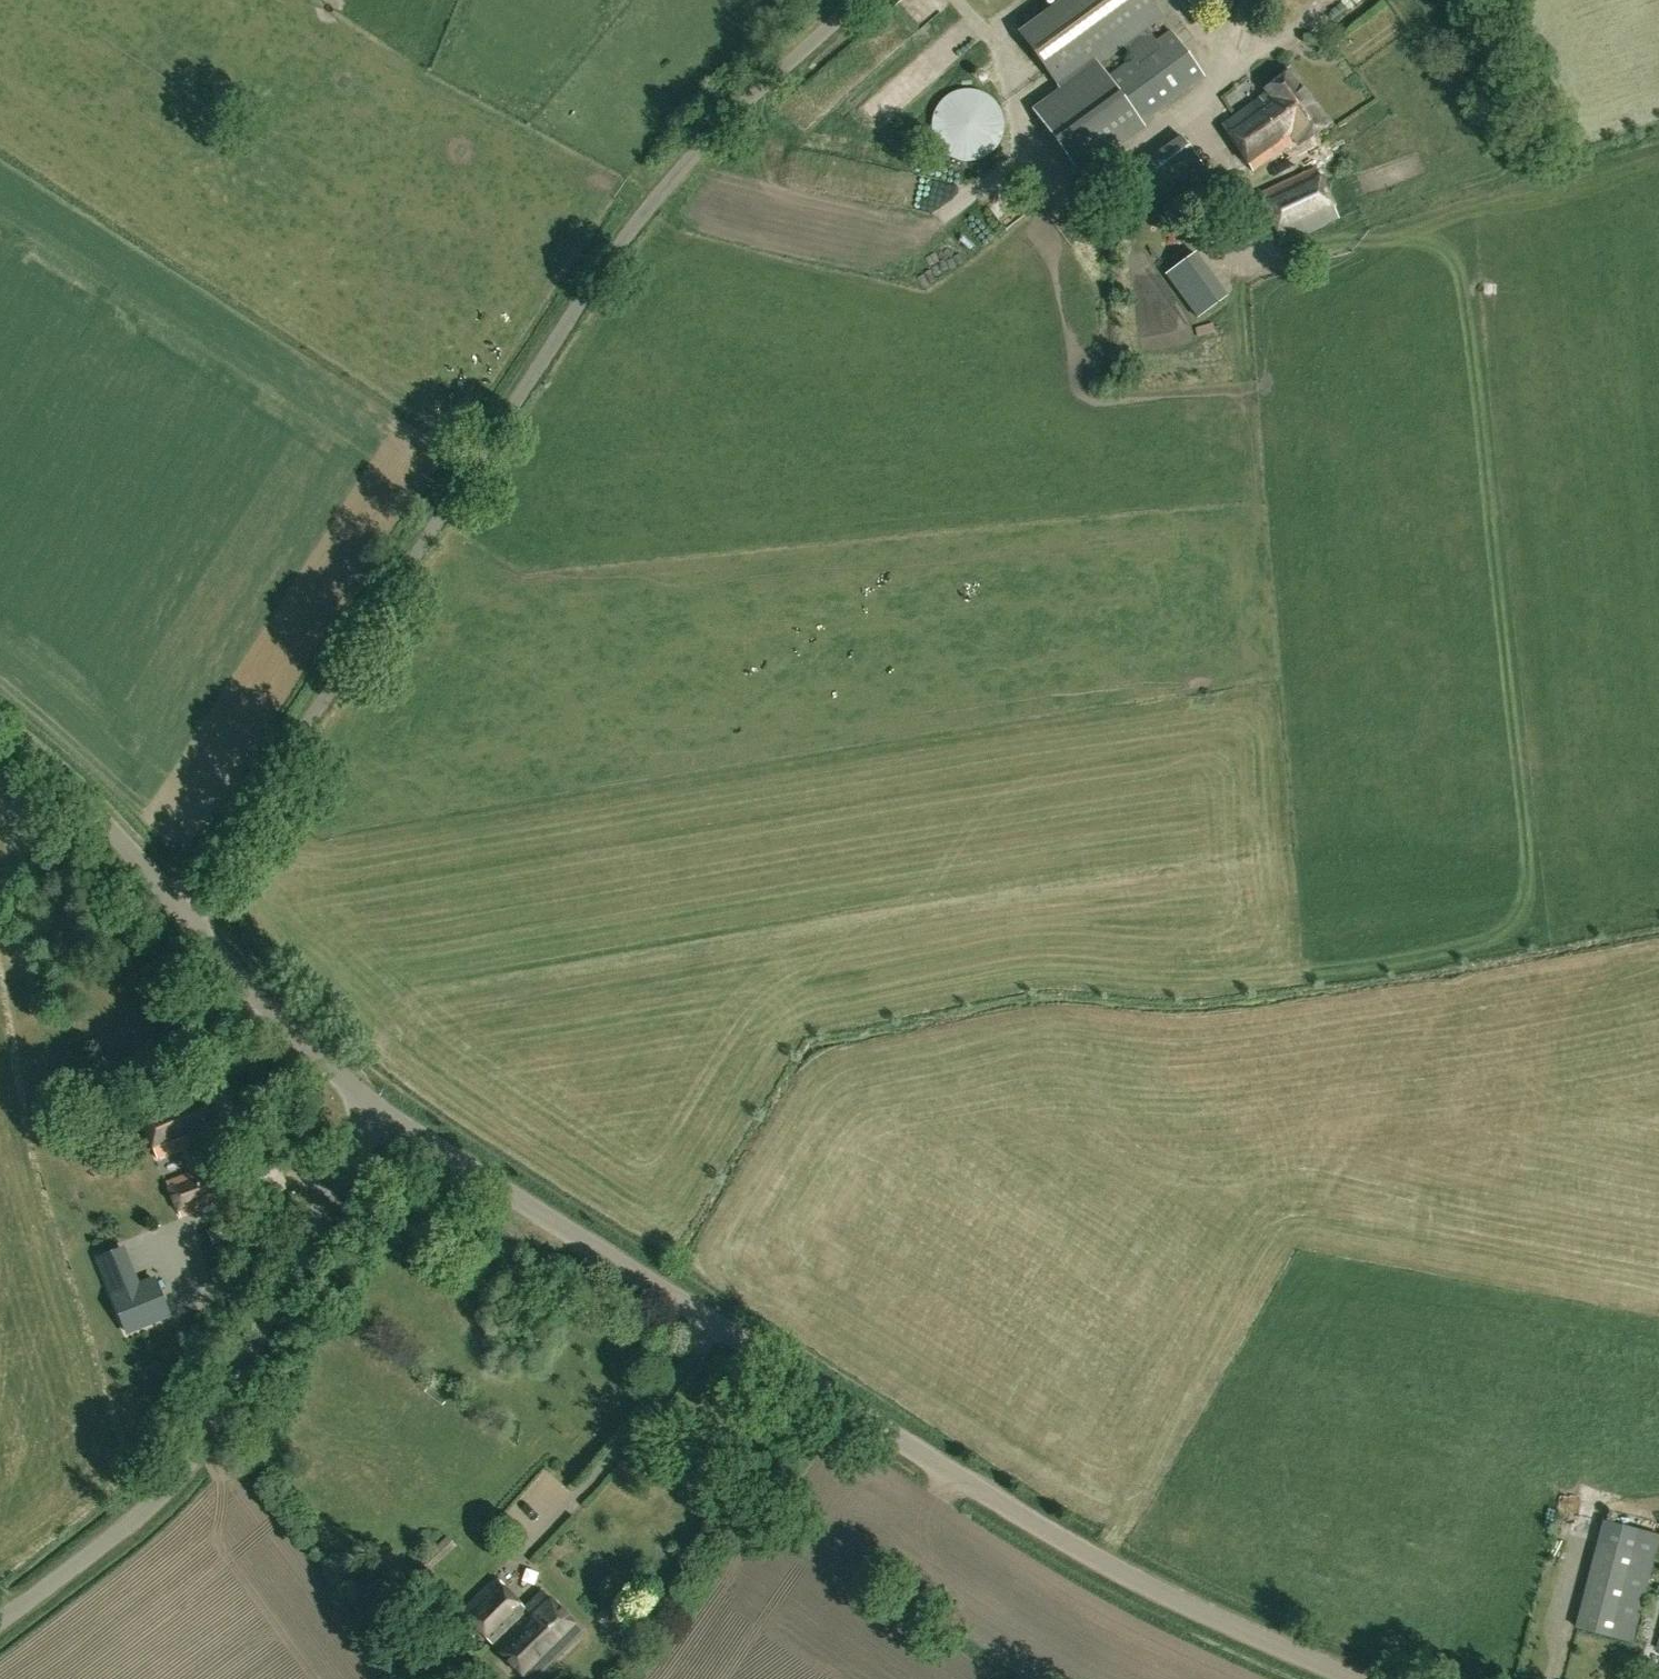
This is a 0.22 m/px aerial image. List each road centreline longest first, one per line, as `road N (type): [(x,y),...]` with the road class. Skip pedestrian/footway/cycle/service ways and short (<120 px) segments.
road 1 (unclassified): [(1352,1678),(1063,1539),(377,1109)]
road 2 (unclassified): [(0,1627),(136,1525),(195,1461),(377,1109)]
road 3 (unclassified): [(377,1109),(60,777),(0,733)]

